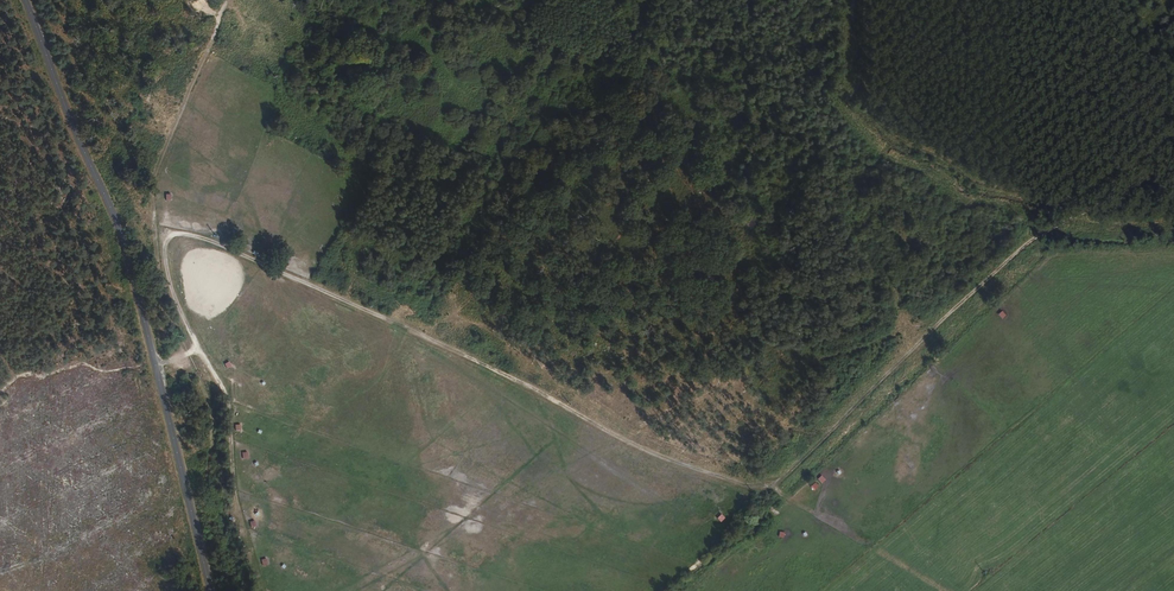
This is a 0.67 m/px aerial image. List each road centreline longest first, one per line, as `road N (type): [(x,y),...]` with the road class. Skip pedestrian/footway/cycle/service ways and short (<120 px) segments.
road 1 (tertiary): [(24,0),(123,237),(211,590)]
road 2 (track): [(862,0),(866,106),(877,121),(953,161),(970,181),(1064,199),(1173,134)]
road 3 (track): [(226,0),(152,193),(179,361),(155,367)]

